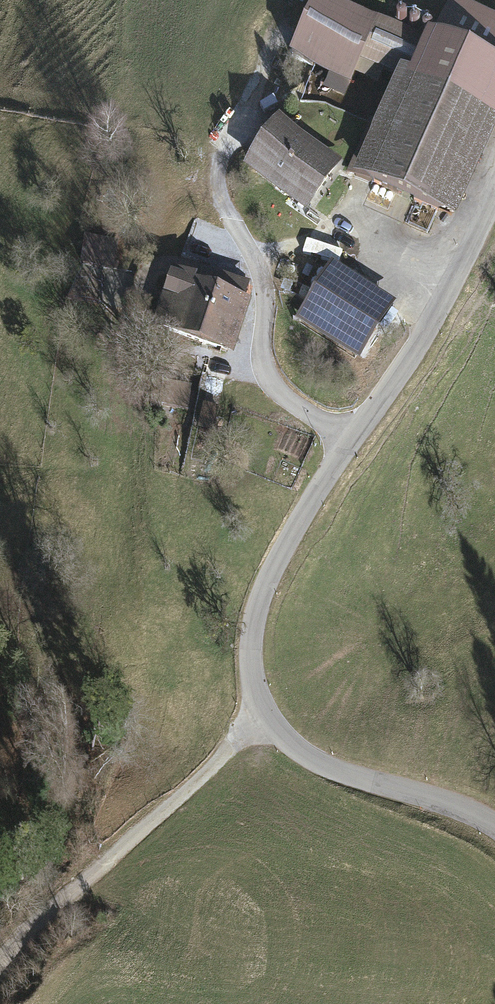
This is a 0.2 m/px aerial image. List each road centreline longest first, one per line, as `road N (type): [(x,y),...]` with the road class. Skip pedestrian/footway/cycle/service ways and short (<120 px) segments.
road 1 (unclassified): [(494,825),(309,763),(262,727),(251,682),(253,628),(281,553),(427,330),(494,199)]
road 2 (track): [(359,434),(258,384),(248,360),(262,274),(220,195),(222,154),(245,124),(294,100),(338,93),(367,102)]
road 3 (track): [(0,974),(150,823),(262,727)]

